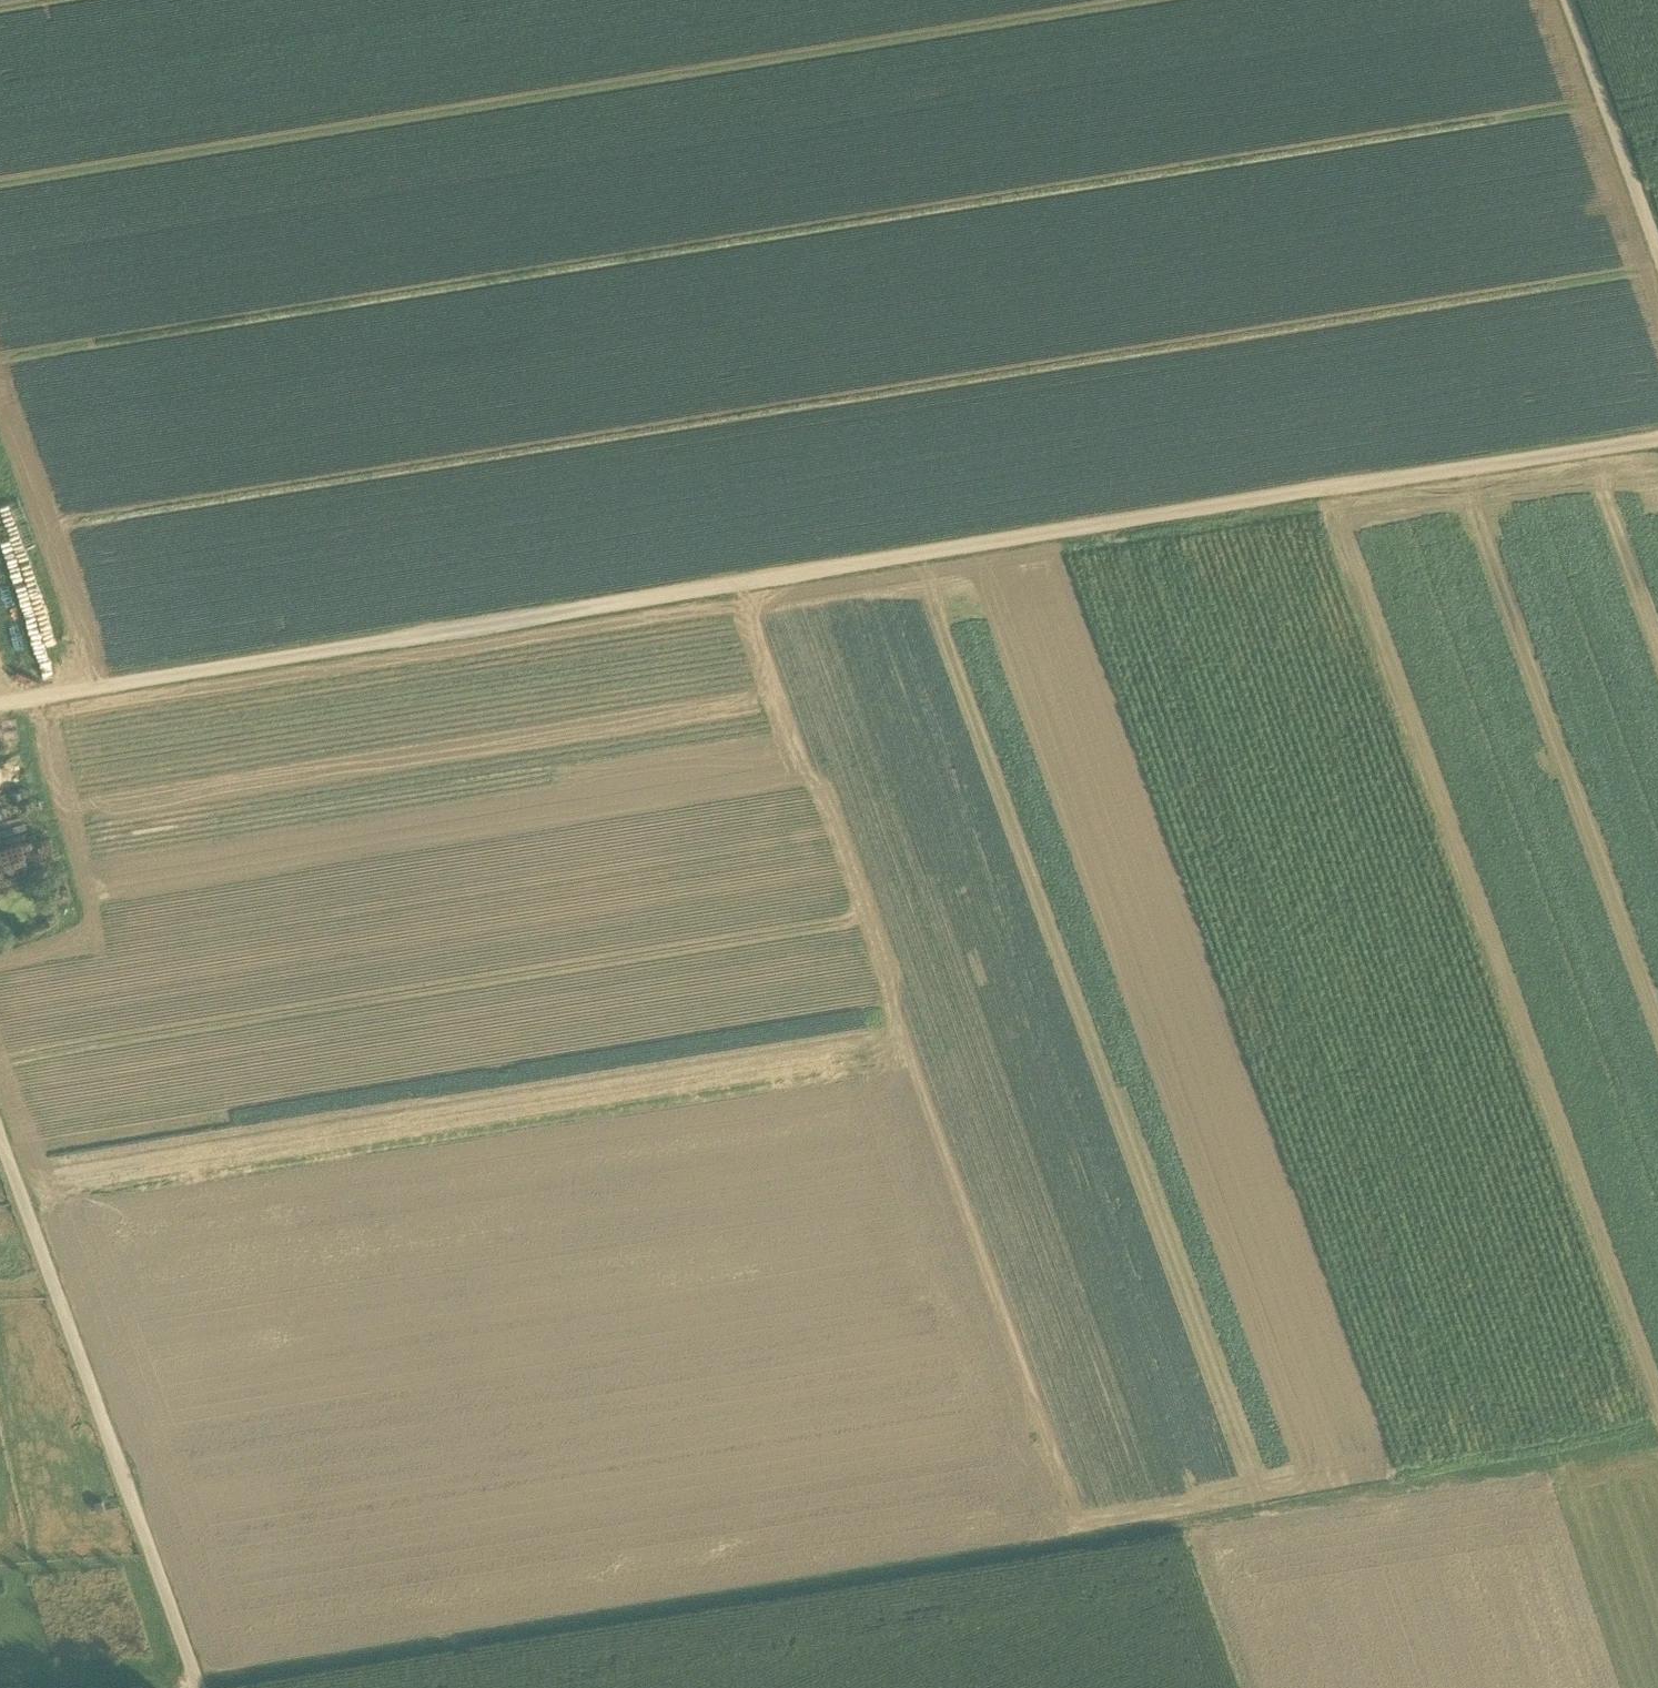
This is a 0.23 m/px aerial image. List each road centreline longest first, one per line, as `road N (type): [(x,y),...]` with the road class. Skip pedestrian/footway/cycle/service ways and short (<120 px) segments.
road 1 (track): [(0,703),(1657,438)]
road 2 (track): [(0,1139),(197,1687)]
road 3 (track): [(1567,0),(1657,252)]

